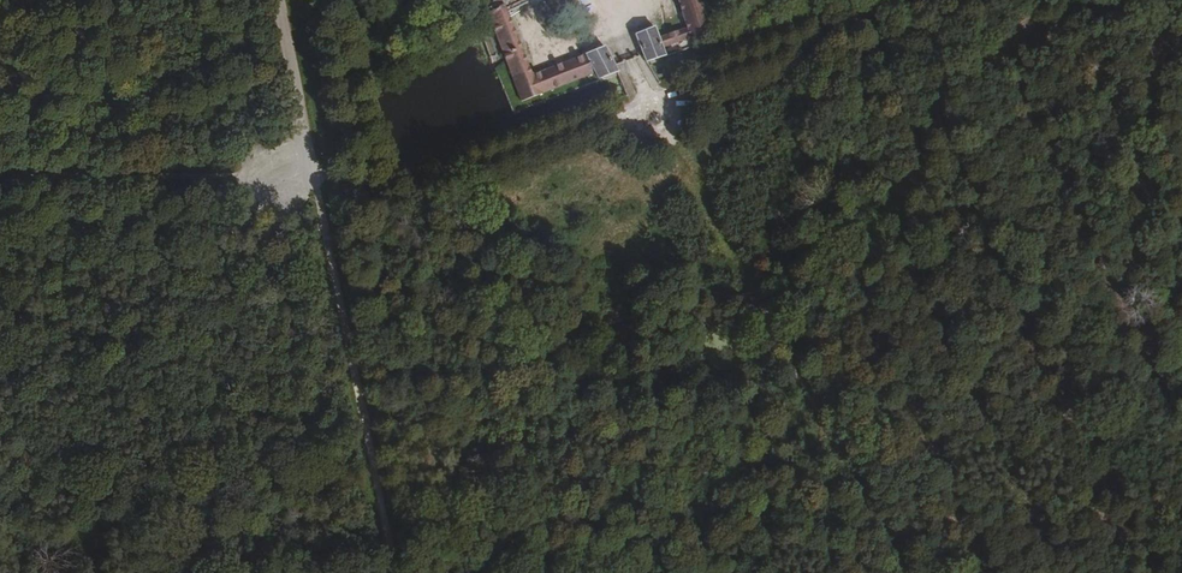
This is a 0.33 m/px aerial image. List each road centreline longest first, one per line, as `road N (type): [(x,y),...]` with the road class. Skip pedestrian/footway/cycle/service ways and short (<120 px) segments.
road 1 (track): [(810,37),(405,183)]
road 2 (track): [(393,572),(307,165)]
road 3 (track): [(757,310),(610,25),(544,56)]

